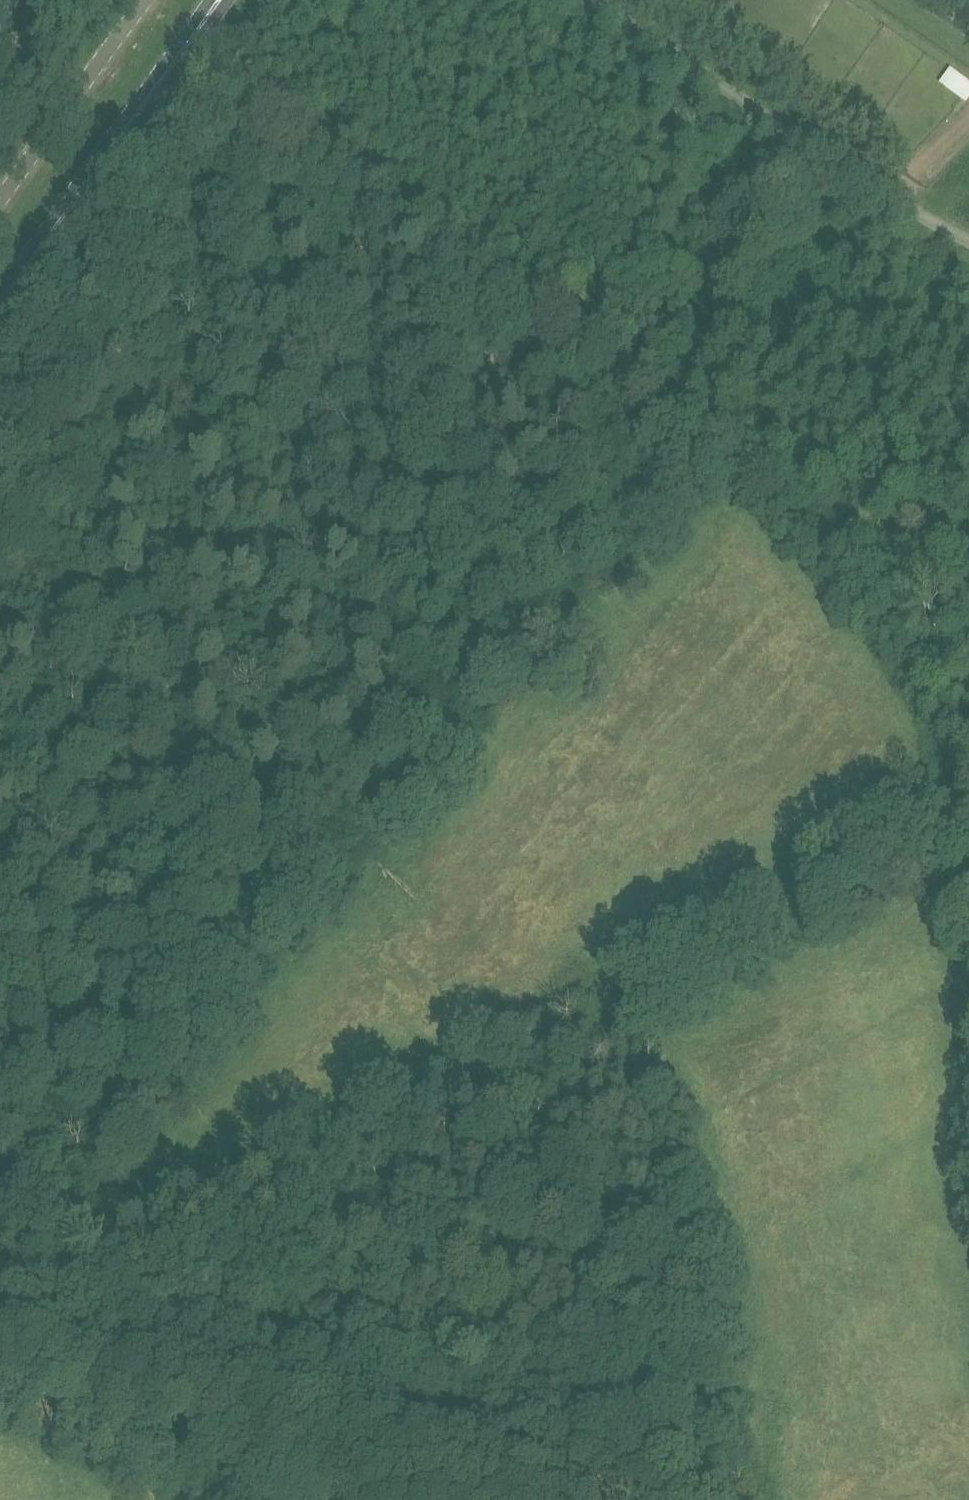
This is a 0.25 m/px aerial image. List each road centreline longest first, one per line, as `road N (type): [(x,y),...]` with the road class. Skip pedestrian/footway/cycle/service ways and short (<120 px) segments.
road 1 (unclassified): [(968,240),(895,202),(592,0)]
road 2 (primary): [(0,306),(222,0)]
road 3 (track): [(125,1413),(457,1499)]
road 4 (unclassified): [(0,199),(143,0)]
road 5 (track): [(0,1381),(125,1413)]

